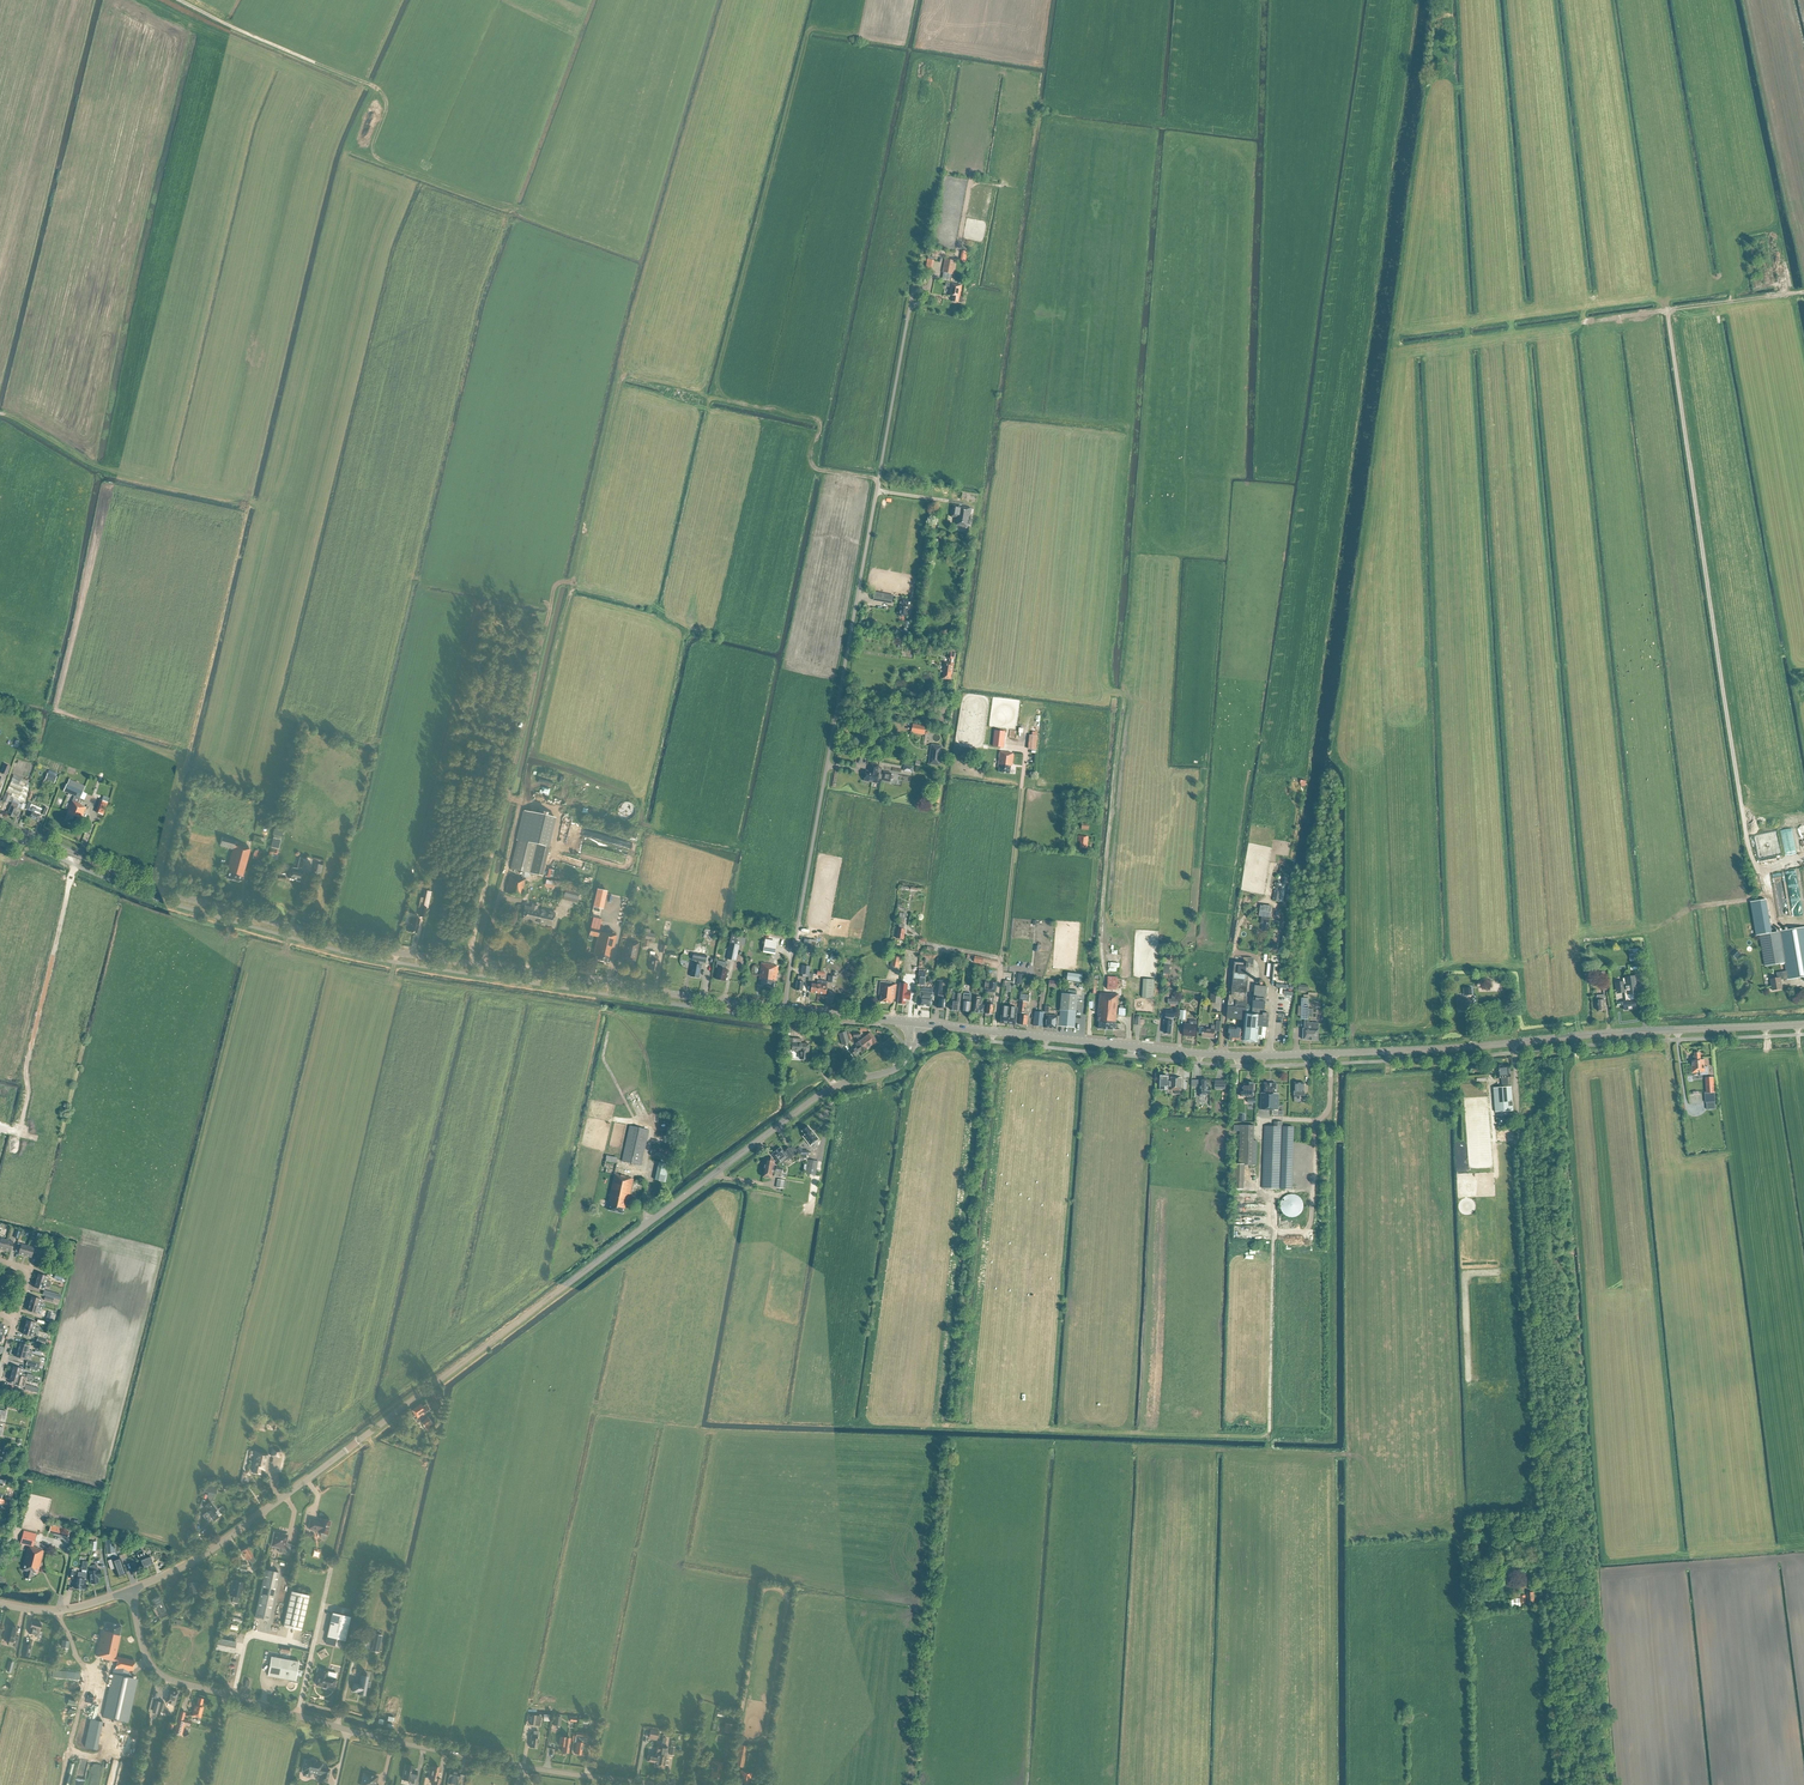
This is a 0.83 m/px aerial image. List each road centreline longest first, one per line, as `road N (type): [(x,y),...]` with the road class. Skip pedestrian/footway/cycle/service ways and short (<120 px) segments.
road 1 (tertiary): [(130,1591),(208,1552),(818,1096),(897,1068),(910,1052),(915,1023)]
road 2 (secondary): [(1803,1024),(1264,1056),(915,1023)]
road 3 (unclassified): [(784,1009),(917,289)]
road 4 (secondary): [(784,1009),(370,948),(107,868)]
road 5 (track): [(1519,1136),(1563,1784)]
road 6 (tertiary): [(657,1784),(380,1738),(173,1680),(145,1655),(130,1591)]
road 7 (tertiary): [(130,1591),(58,1611),(0,1604)]
road 8 (secondary): [(915,1023),(784,1009)]

